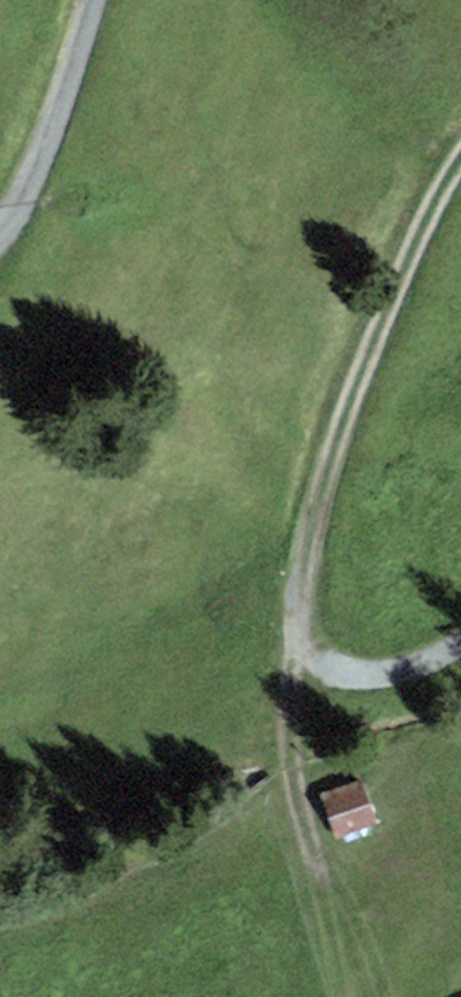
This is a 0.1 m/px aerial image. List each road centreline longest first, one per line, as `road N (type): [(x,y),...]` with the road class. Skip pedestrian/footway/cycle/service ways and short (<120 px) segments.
road 1 (track): [(460,180),(385,316),(305,521),(293,647),(345,681),(437,662),(460,642)]
road 2 (track): [(293,647),(295,793),(354,987)]
road 3 (track): [(0,231),(34,210),(101,0)]

